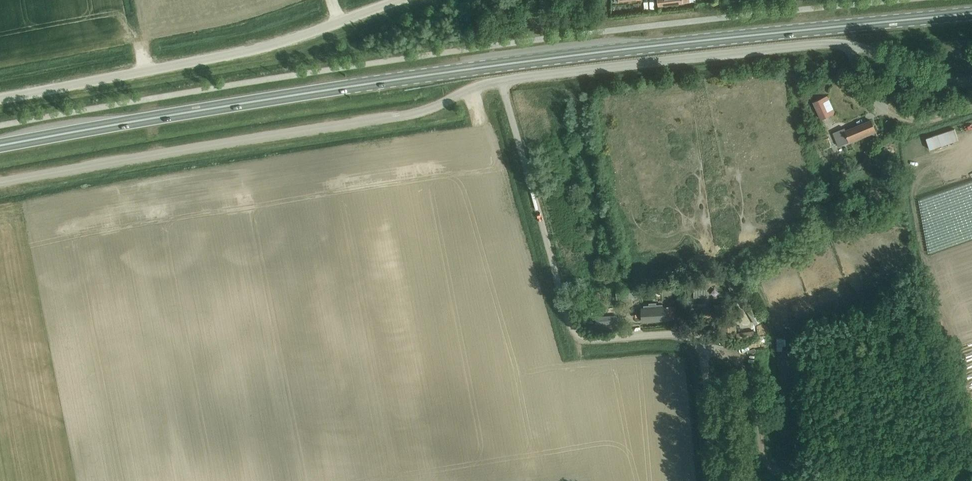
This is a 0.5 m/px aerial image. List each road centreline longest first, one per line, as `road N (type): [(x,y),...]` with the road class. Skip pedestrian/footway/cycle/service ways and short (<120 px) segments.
road 1 (primary): [(347,87),(971,14)]
road 2 (unclassified): [(0,183),(420,112),(501,80)]
road 3 (unclassified): [(0,99),(262,48),(398,0)]
road 4 (unclassified): [(702,348),(680,335),(590,338),(572,325),(501,80)]
road 5 (trunk): [(0,144),(347,87)]
road 6 (unclassified): [(501,80),(845,44)]
road 7 (unclassified): [(971,107),(925,120),(892,113),(868,91),(845,44)]
road 8 (track): [(715,480),(702,348)]
road 9 (unclassified): [(845,44),(932,78),(971,82)]

